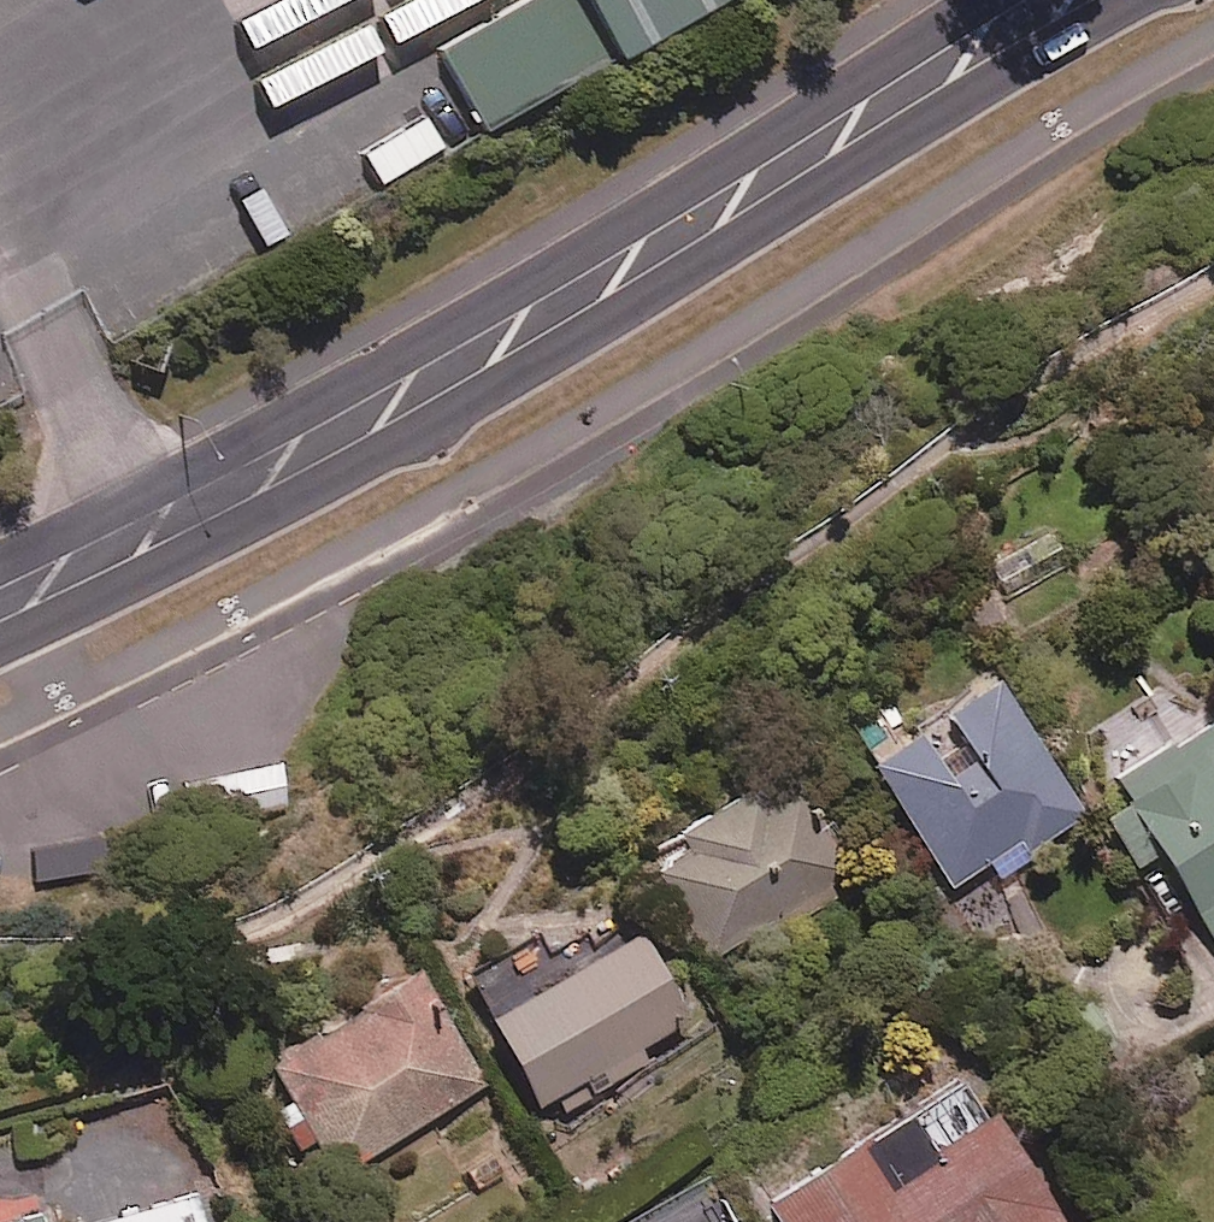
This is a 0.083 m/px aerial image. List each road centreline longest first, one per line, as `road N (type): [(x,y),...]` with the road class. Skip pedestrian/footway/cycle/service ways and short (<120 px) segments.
road 1 (secondary): [(1134,0),(766,229),(541,358),(0,646)]
road 2 (secondary): [(0,564),(282,423),(550,272),(984,0)]

